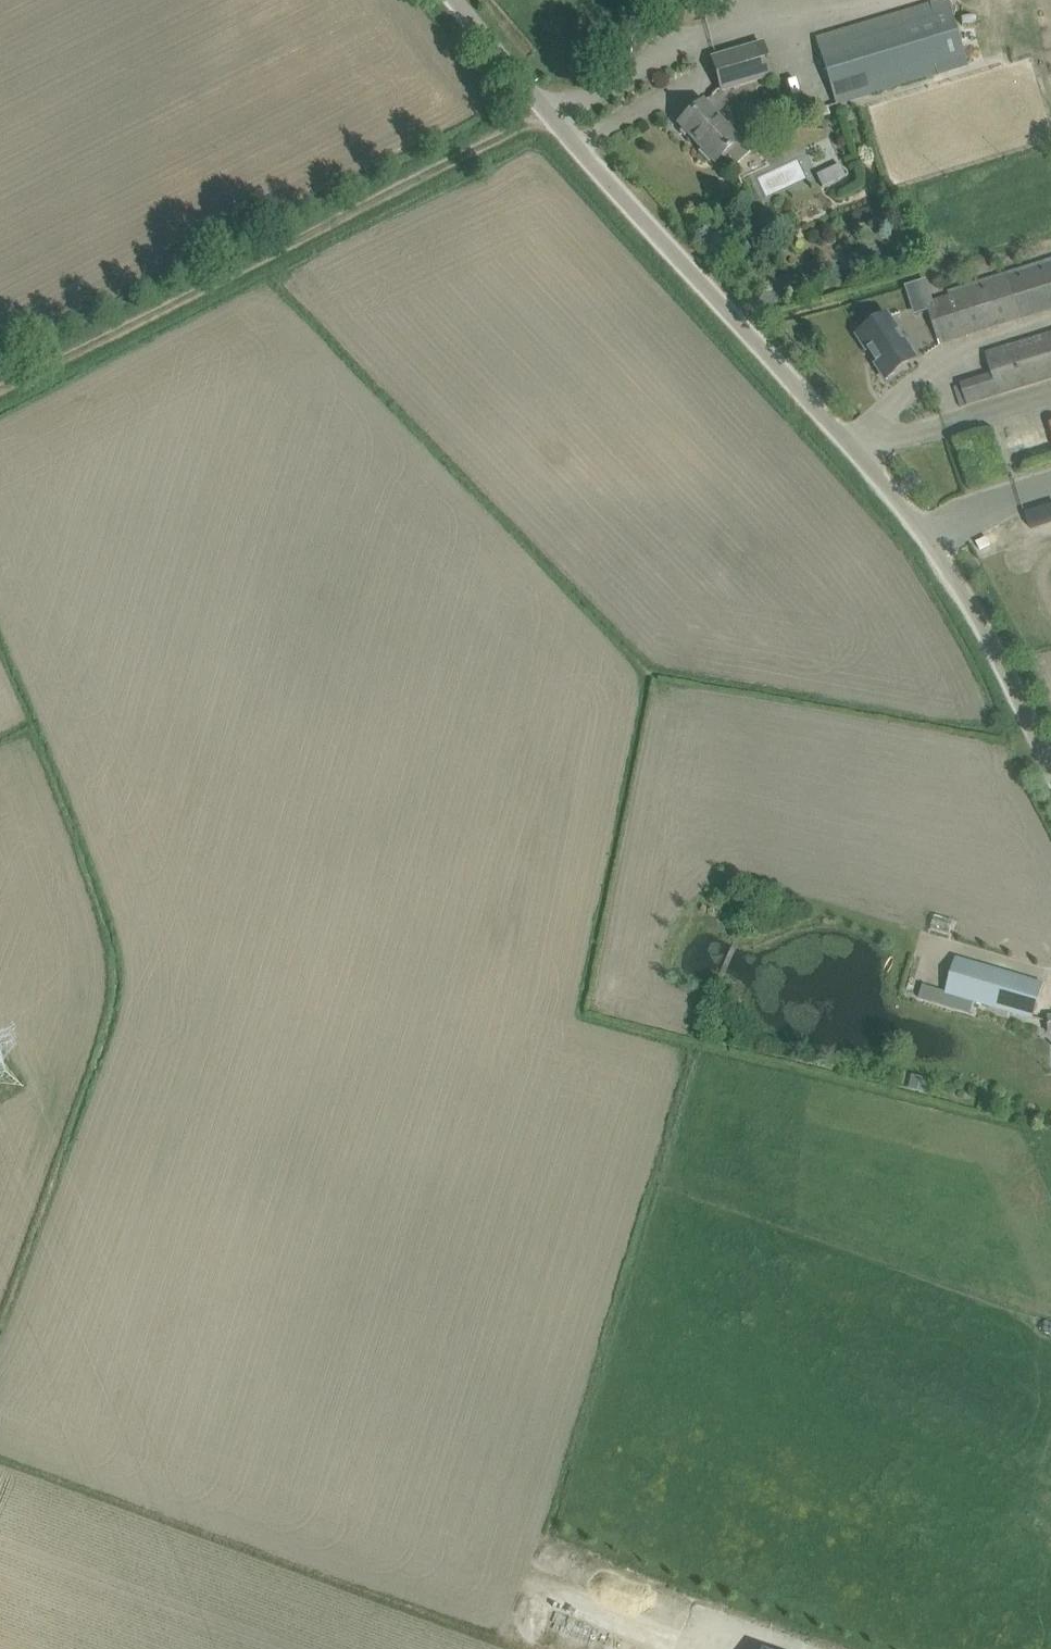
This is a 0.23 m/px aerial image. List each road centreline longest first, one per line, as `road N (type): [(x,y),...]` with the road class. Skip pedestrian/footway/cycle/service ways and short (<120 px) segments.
road 1 (unclassified): [(1050,728),(972,587),(918,515),(836,438),(550,118)]
road 2 (track): [(0,390),(544,111)]
road 3 (unclassified): [(550,118),(453,0)]
road 4 (unclassified): [(664,44),(650,61),(550,118)]

